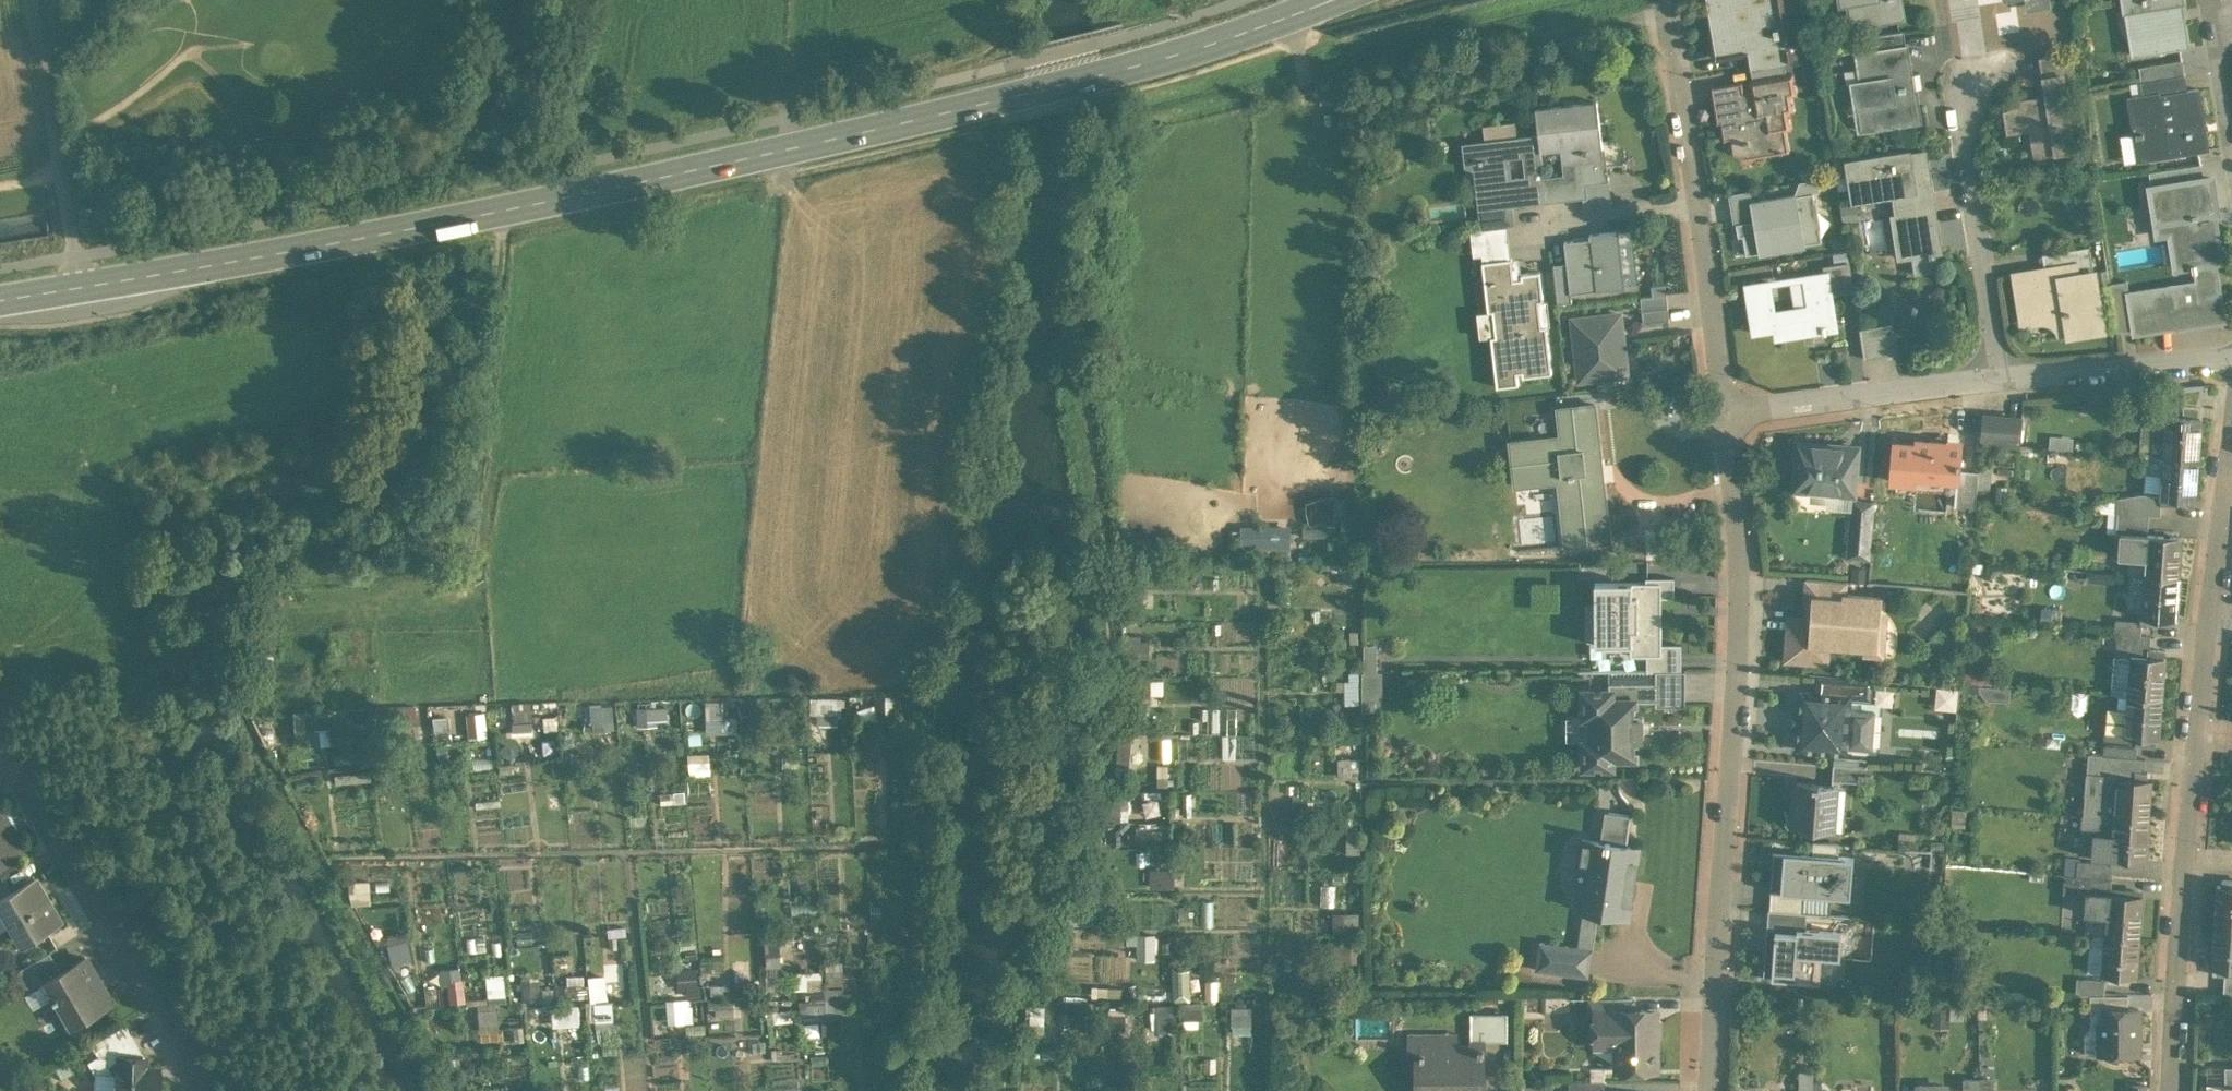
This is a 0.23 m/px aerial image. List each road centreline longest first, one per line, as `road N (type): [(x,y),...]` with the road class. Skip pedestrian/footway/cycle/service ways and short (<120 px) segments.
road 1 (tertiary): [(77,286),(761,154),(1119,69),(1326,0)]
road 2 (residential): [(1709,1090),(1739,574),(1722,413)]
road 3 (residential): [(2181,1090),(2231,491)]
road 4 (residential): [(207,1090),(158,984),(0,727)]
road 5 (residential): [(1722,413),(1668,18)]
road 6 (residential): [(1971,82),(1965,148),(1998,380)]
road 7 (unclassified): [(29,0),(77,286)]
road 8 (residential): [(1998,380),(1722,413)]
road 9 (residential): [(2231,361),(1998,380)]

